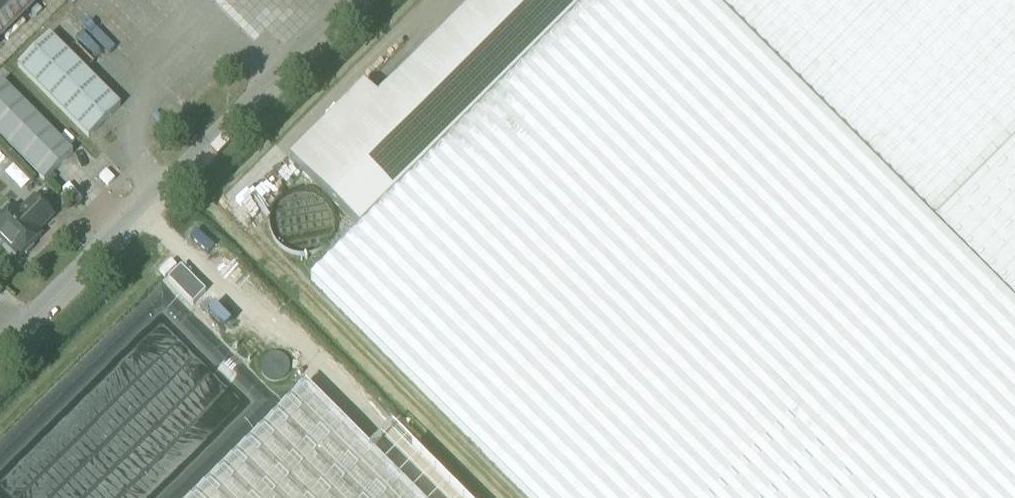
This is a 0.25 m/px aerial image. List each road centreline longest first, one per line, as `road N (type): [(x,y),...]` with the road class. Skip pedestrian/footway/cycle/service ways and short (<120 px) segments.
road 1 (unclassified): [(0,370),(353,0)]

